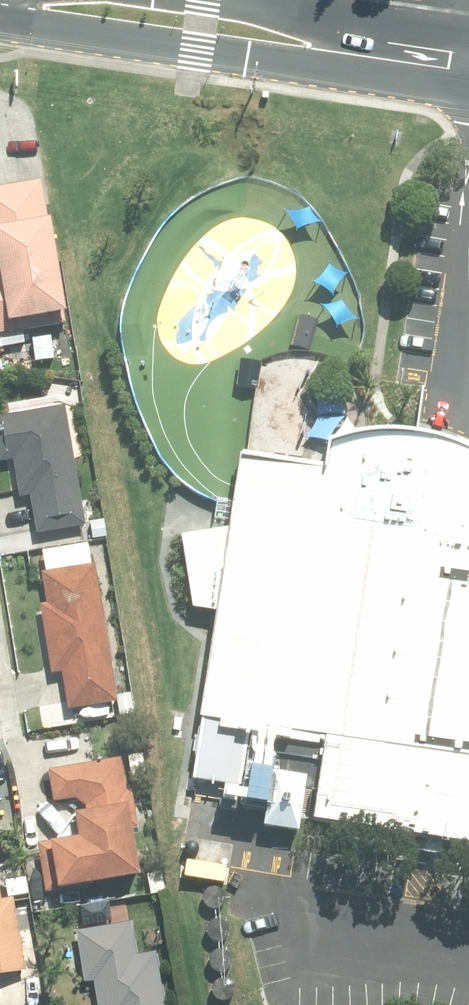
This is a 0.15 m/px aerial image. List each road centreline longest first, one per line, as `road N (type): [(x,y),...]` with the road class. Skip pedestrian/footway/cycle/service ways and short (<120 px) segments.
road 1 (secondary): [(468,95),(43,31),(0,17)]
road 2 (secondary): [(231,0),(468,37)]

